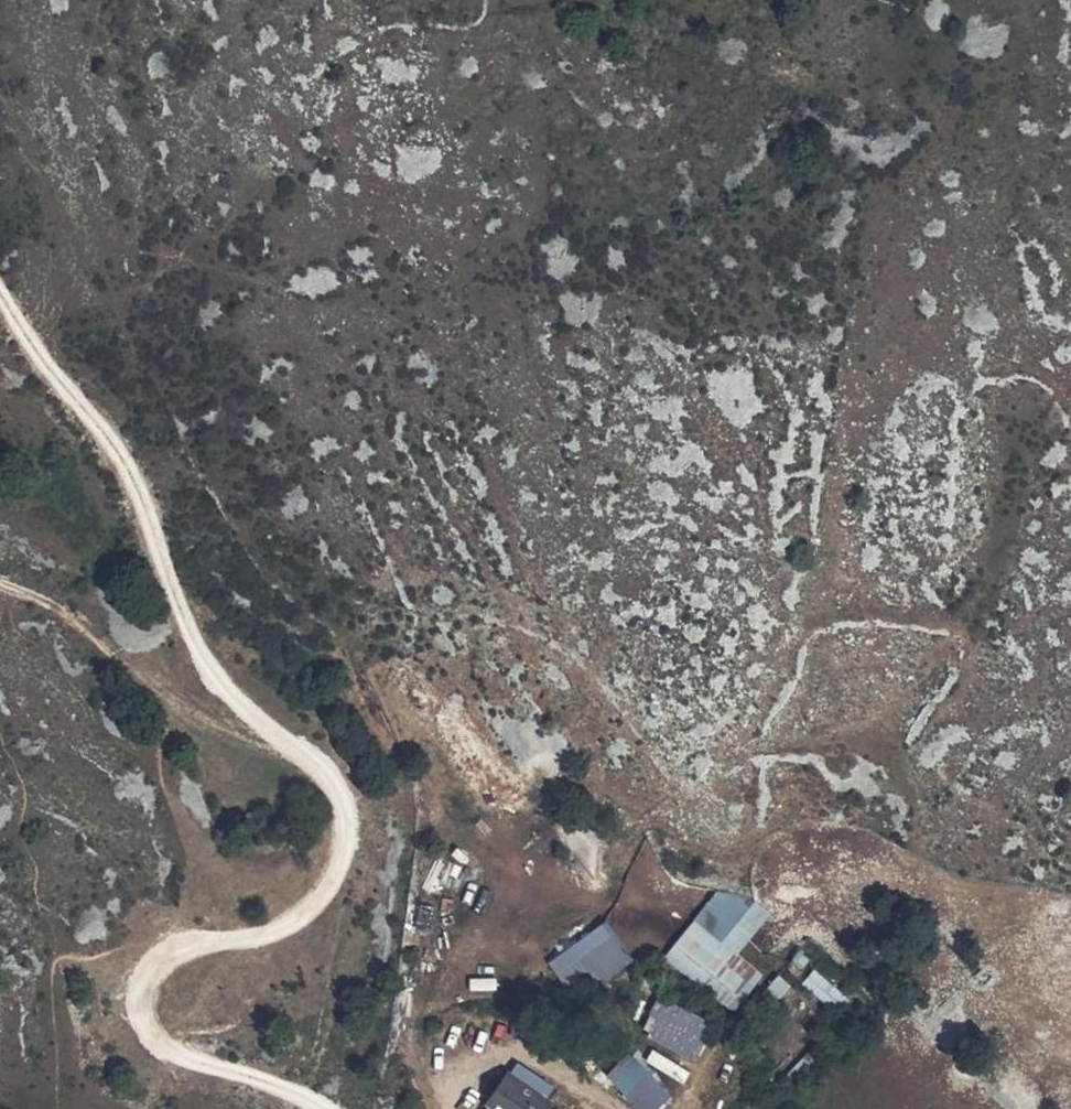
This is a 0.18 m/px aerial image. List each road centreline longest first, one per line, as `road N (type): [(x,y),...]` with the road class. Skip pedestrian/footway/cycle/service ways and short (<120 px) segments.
road 1 (track): [(315,1108),(280,1086),(159,1036),(154,989),(169,963),(290,926),(344,868),(349,823),(330,780),(266,745)]
road 2 (track): [(0,288),(57,384),(121,463),(158,529),(205,672),(266,745)]
road 3 (track): [(266,745),(197,721),(50,601),(0,587)]

